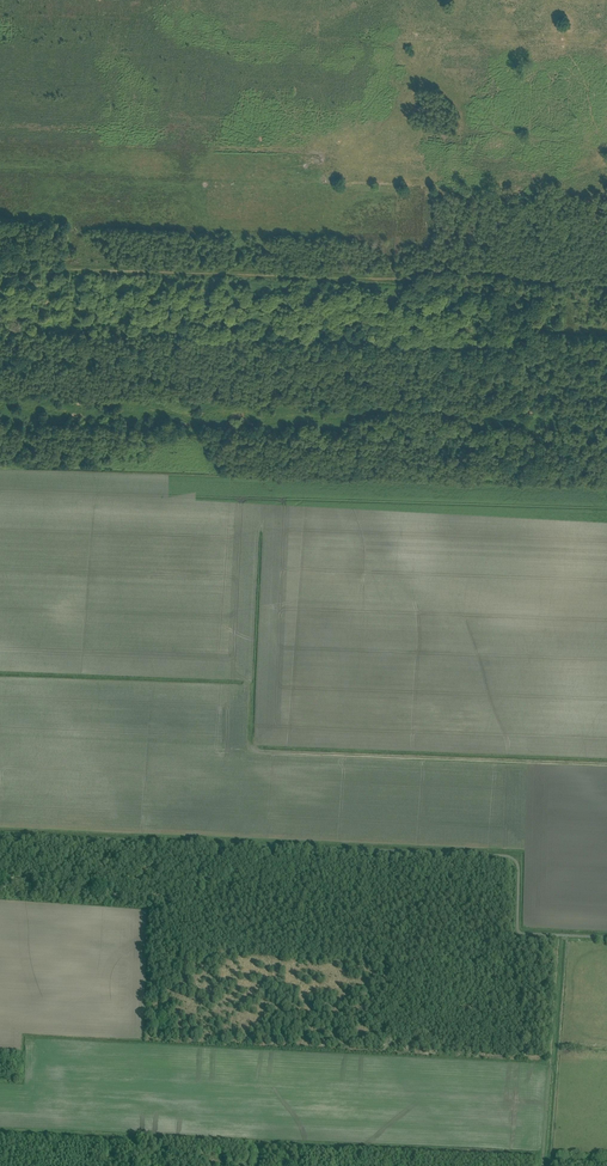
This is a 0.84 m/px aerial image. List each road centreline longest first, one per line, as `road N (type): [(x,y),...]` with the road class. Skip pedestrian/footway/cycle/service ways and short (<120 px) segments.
road 1 (track): [(0,267),(492,282),(538,324),(606,329)]
road 2 (track): [(606,763),(252,751),(250,687)]

